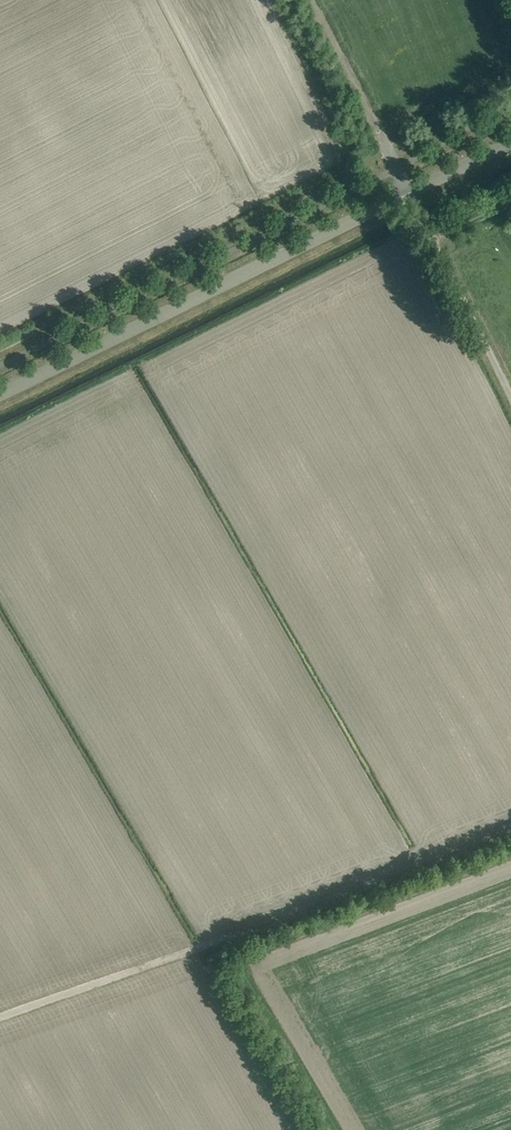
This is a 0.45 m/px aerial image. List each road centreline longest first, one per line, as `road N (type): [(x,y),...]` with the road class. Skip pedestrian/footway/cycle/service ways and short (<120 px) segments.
road 1 (unclassified): [(408,192),(0,395)]
road 2 (unclassified): [(510,393),(408,192)]
road 3 (unclassified): [(312,0),(408,192)]

